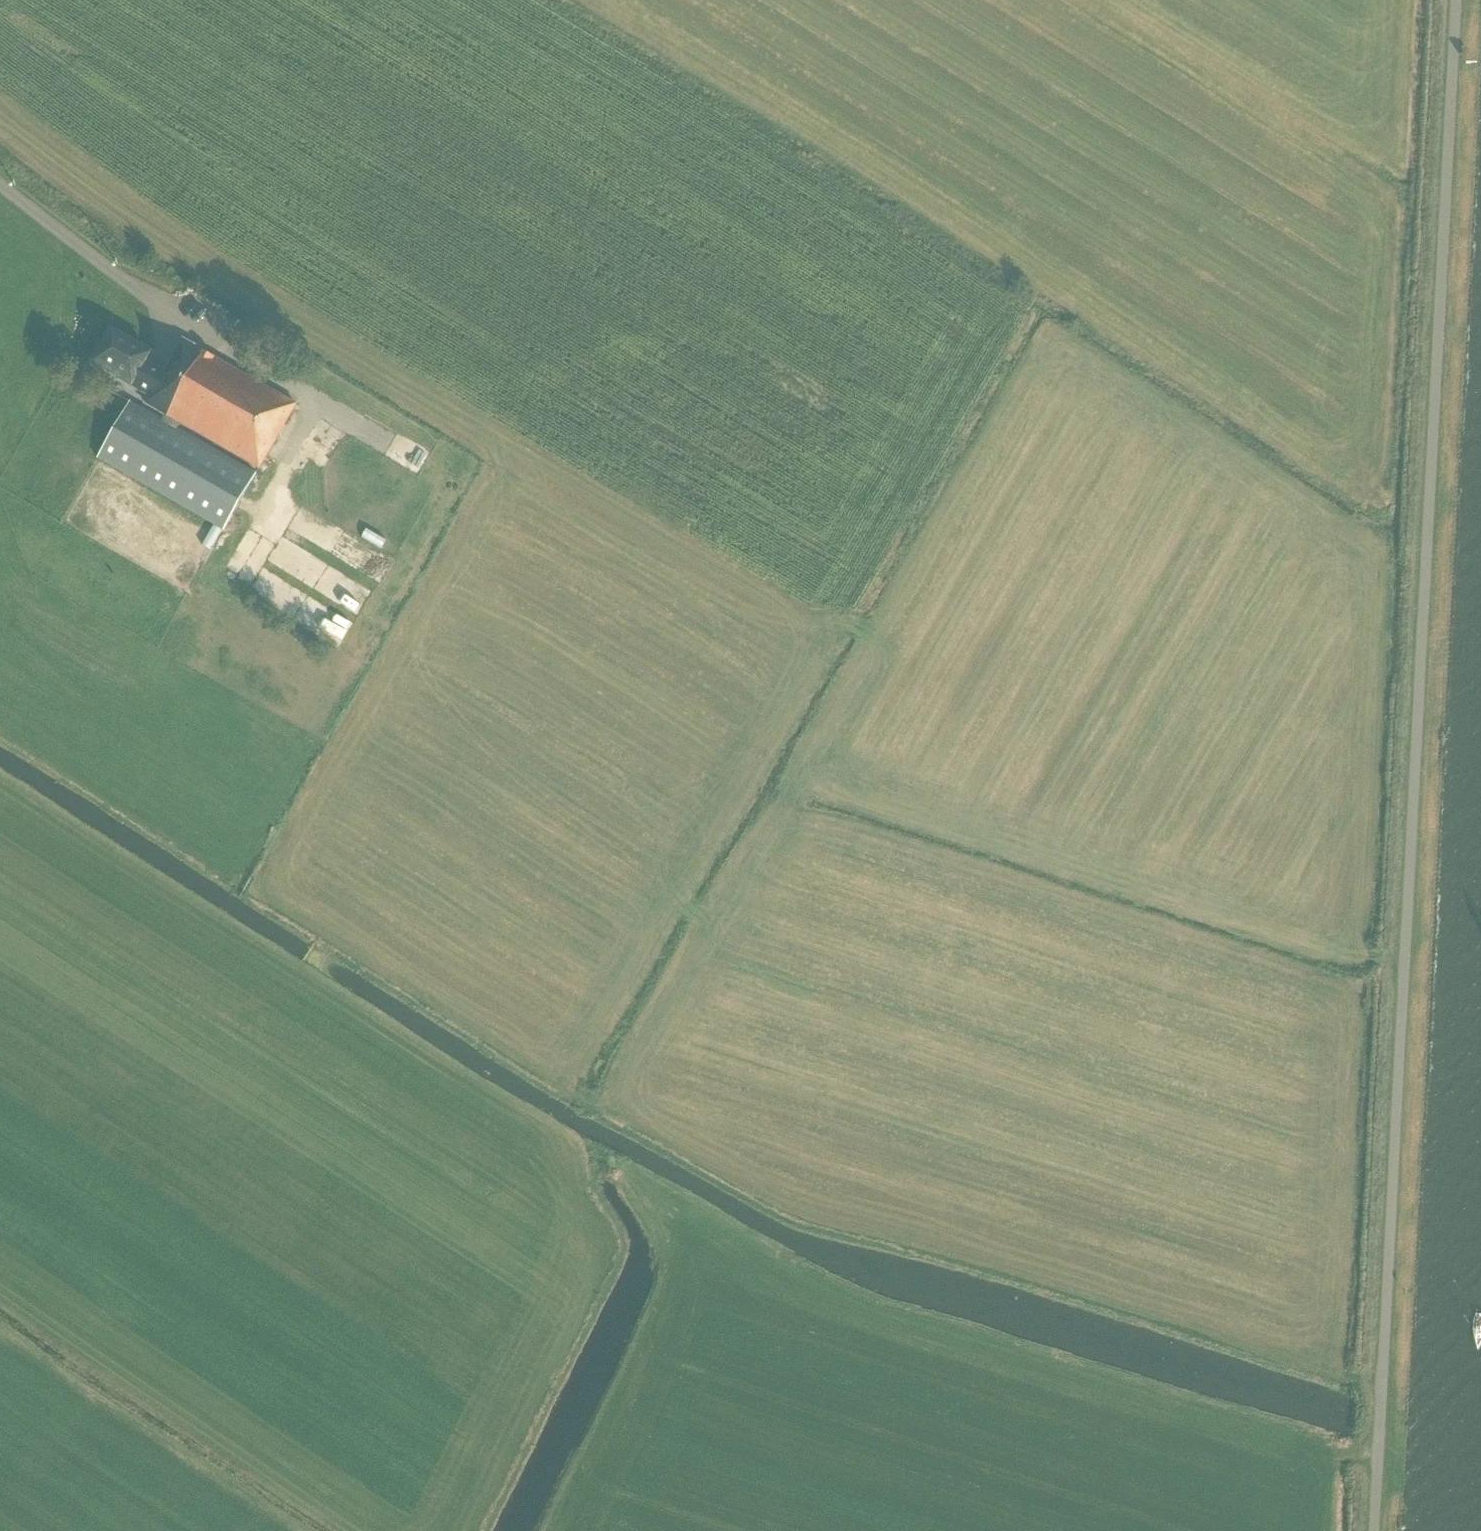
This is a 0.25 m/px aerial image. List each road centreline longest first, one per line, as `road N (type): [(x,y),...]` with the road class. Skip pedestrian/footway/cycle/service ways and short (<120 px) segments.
road 1 (unclassified): [(1370,1530),(1456,0)]

